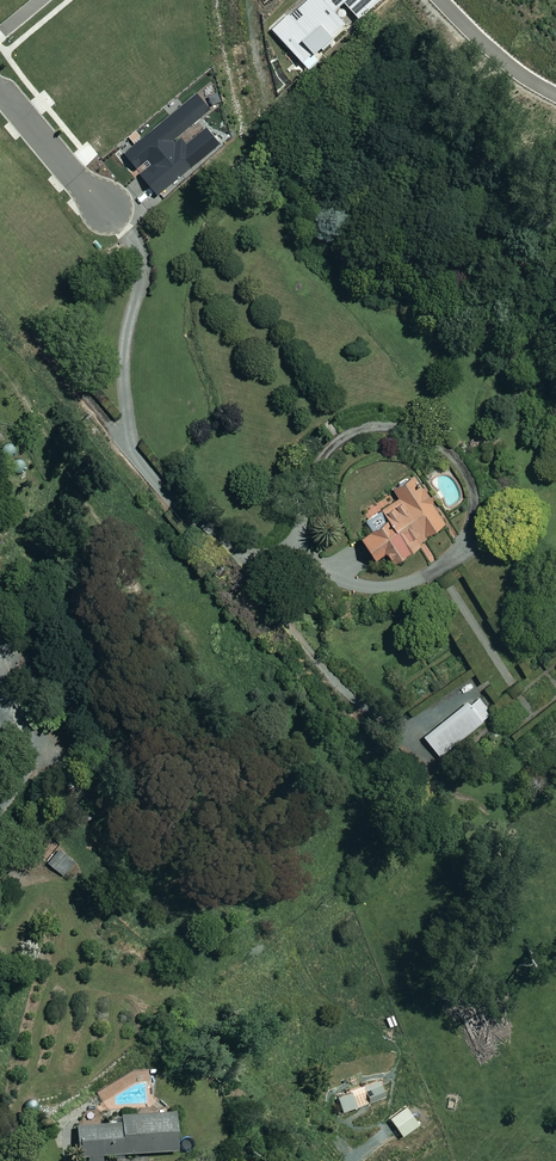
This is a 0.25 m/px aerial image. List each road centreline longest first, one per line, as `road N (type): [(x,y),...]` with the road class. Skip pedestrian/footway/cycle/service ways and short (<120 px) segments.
road 1 (residential): [(0,92),(105,205)]

